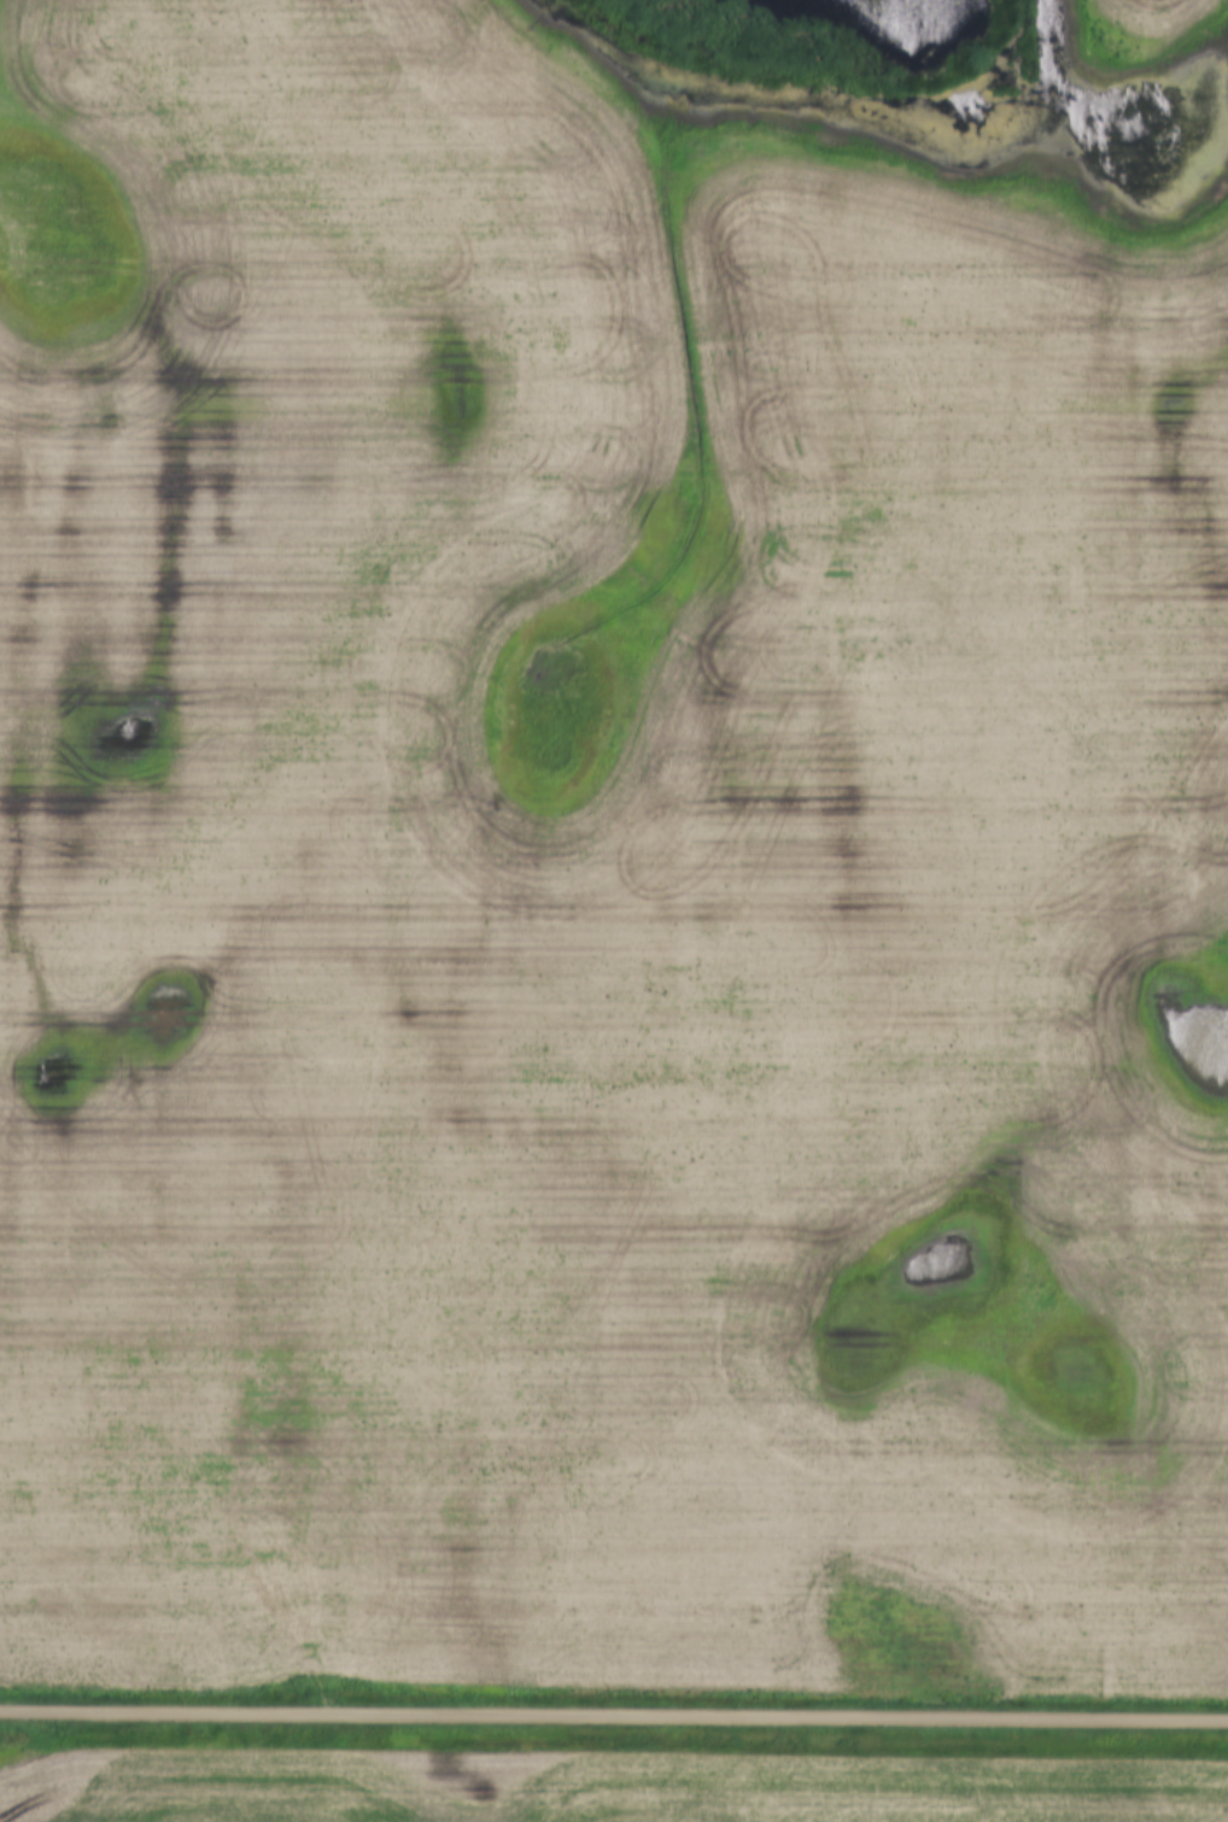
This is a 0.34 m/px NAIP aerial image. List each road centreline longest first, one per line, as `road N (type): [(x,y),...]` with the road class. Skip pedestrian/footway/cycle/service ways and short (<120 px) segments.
road 1 (residential): [(0,1720),(1227,1730)]

